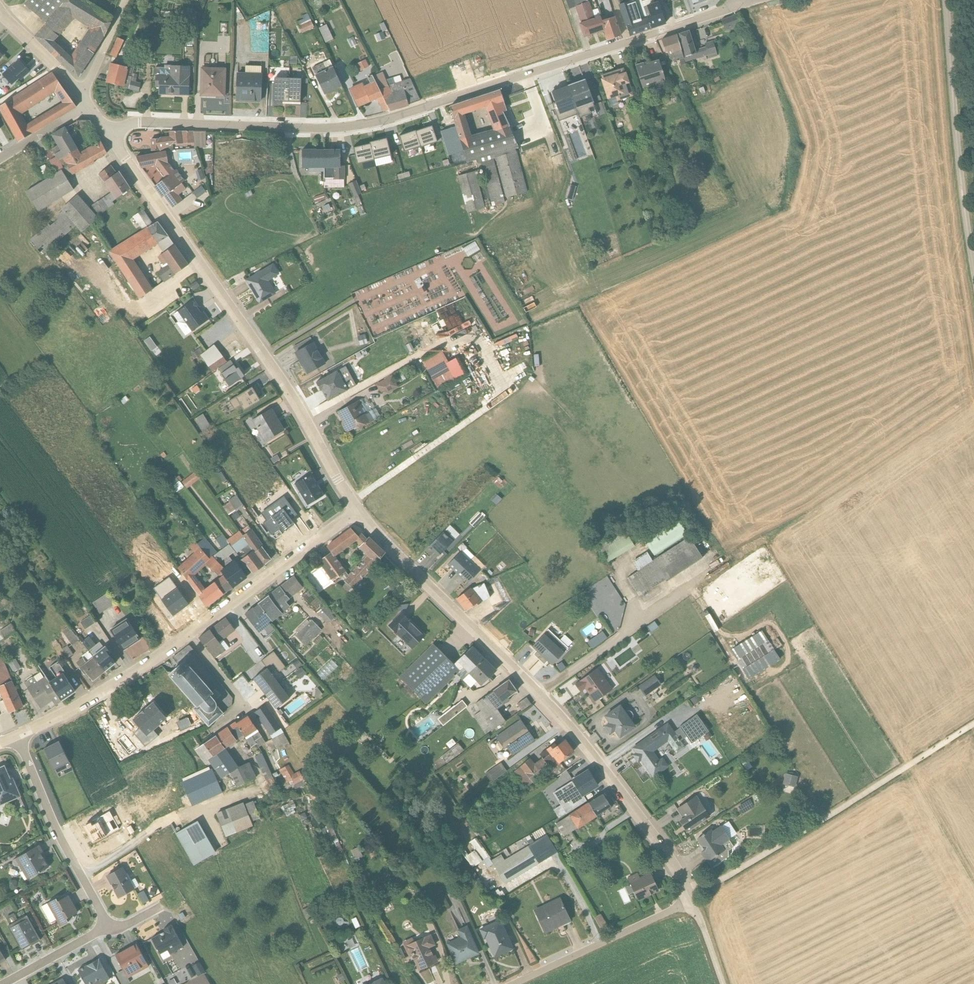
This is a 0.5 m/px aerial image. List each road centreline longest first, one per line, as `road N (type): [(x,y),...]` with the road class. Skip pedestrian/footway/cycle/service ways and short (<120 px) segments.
road 1 (residential): [(105,129),(381,121),(737,6)]
road 2 (residential): [(356,509),(287,387),(105,129)]
road 3 (unclassified): [(973,723),(826,817),(686,890)]
road 4 (unclassified): [(973,274),(946,0)]
road 5 (residential): [(540,695),(356,509)]
road 6 (residential): [(686,890),(608,769),(540,695)]
road 7 (residential): [(187,635),(356,509)]
road 8 (residential): [(108,925),(51,819),(20,736)]
road 9 (residential): [(690,900),(512,983)]
road 10 (residential): [(20,736),(88,701),(187,635)]
road 11 (residential): [(187,635),(244,707),(209,728)]
road 12 (unclassified): [(638,619),(540,695)]
road 13 (residential): [(1,983),(108,925)]

